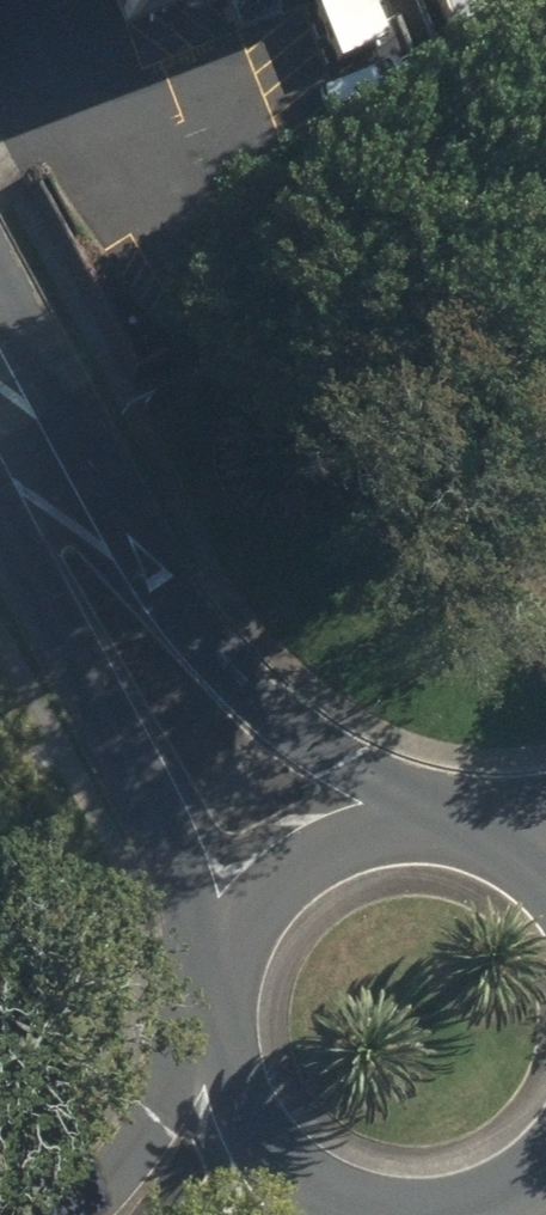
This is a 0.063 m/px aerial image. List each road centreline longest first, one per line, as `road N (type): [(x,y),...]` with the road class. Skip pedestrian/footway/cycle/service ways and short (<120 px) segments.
road 1 (residential): [(197,996),(181,849),(110,671),(60,505)]
road 2 (residential): [(60,505),(181,613),(268,715),(365,793),(434,828)]
road 3 (residential): [(197,996),(218,930),(251,885),(307,845),(365,827),(434,828)]
road 4 (residential): [(341,1214),(283,1190),(251,1163),(202,1077),(199,1034)]
road 5 (residential): [(102,1214),(199,1034)]
road 6 (residential): [(60,505),(0,385)]
road 7 (residential): [(545,1152),(521,1185),(438,1214)]

